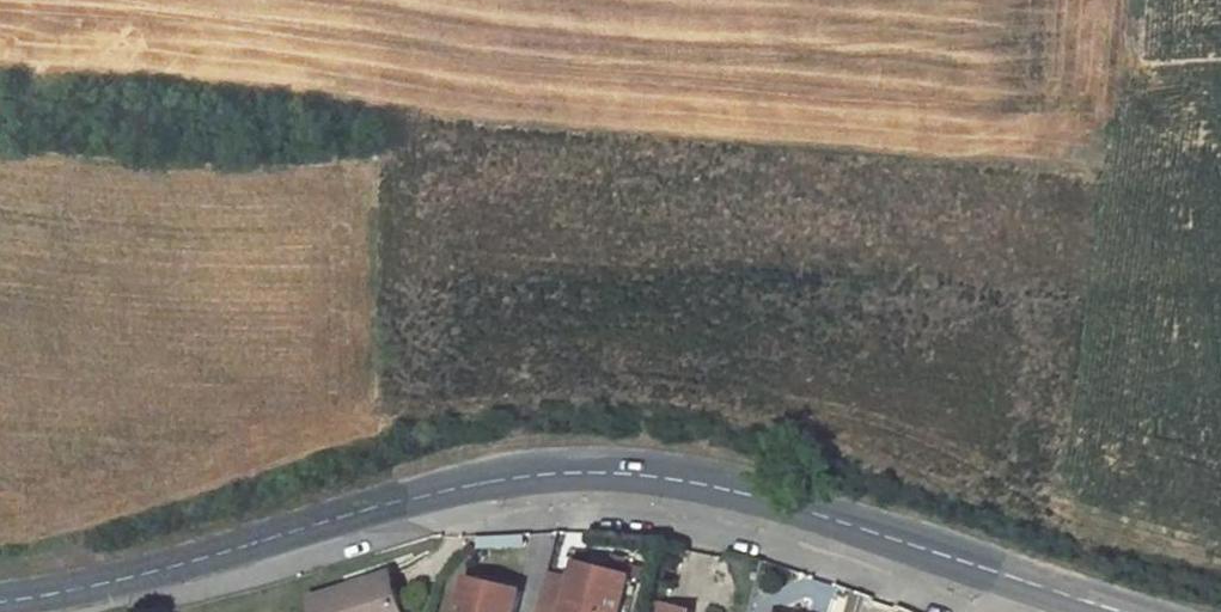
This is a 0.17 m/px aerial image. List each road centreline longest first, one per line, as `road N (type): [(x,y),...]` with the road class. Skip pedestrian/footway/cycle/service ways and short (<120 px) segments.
road 1 (residential): [(1125,611),(717,483),(570,470),(459,484),(198,561),(0,599)]

